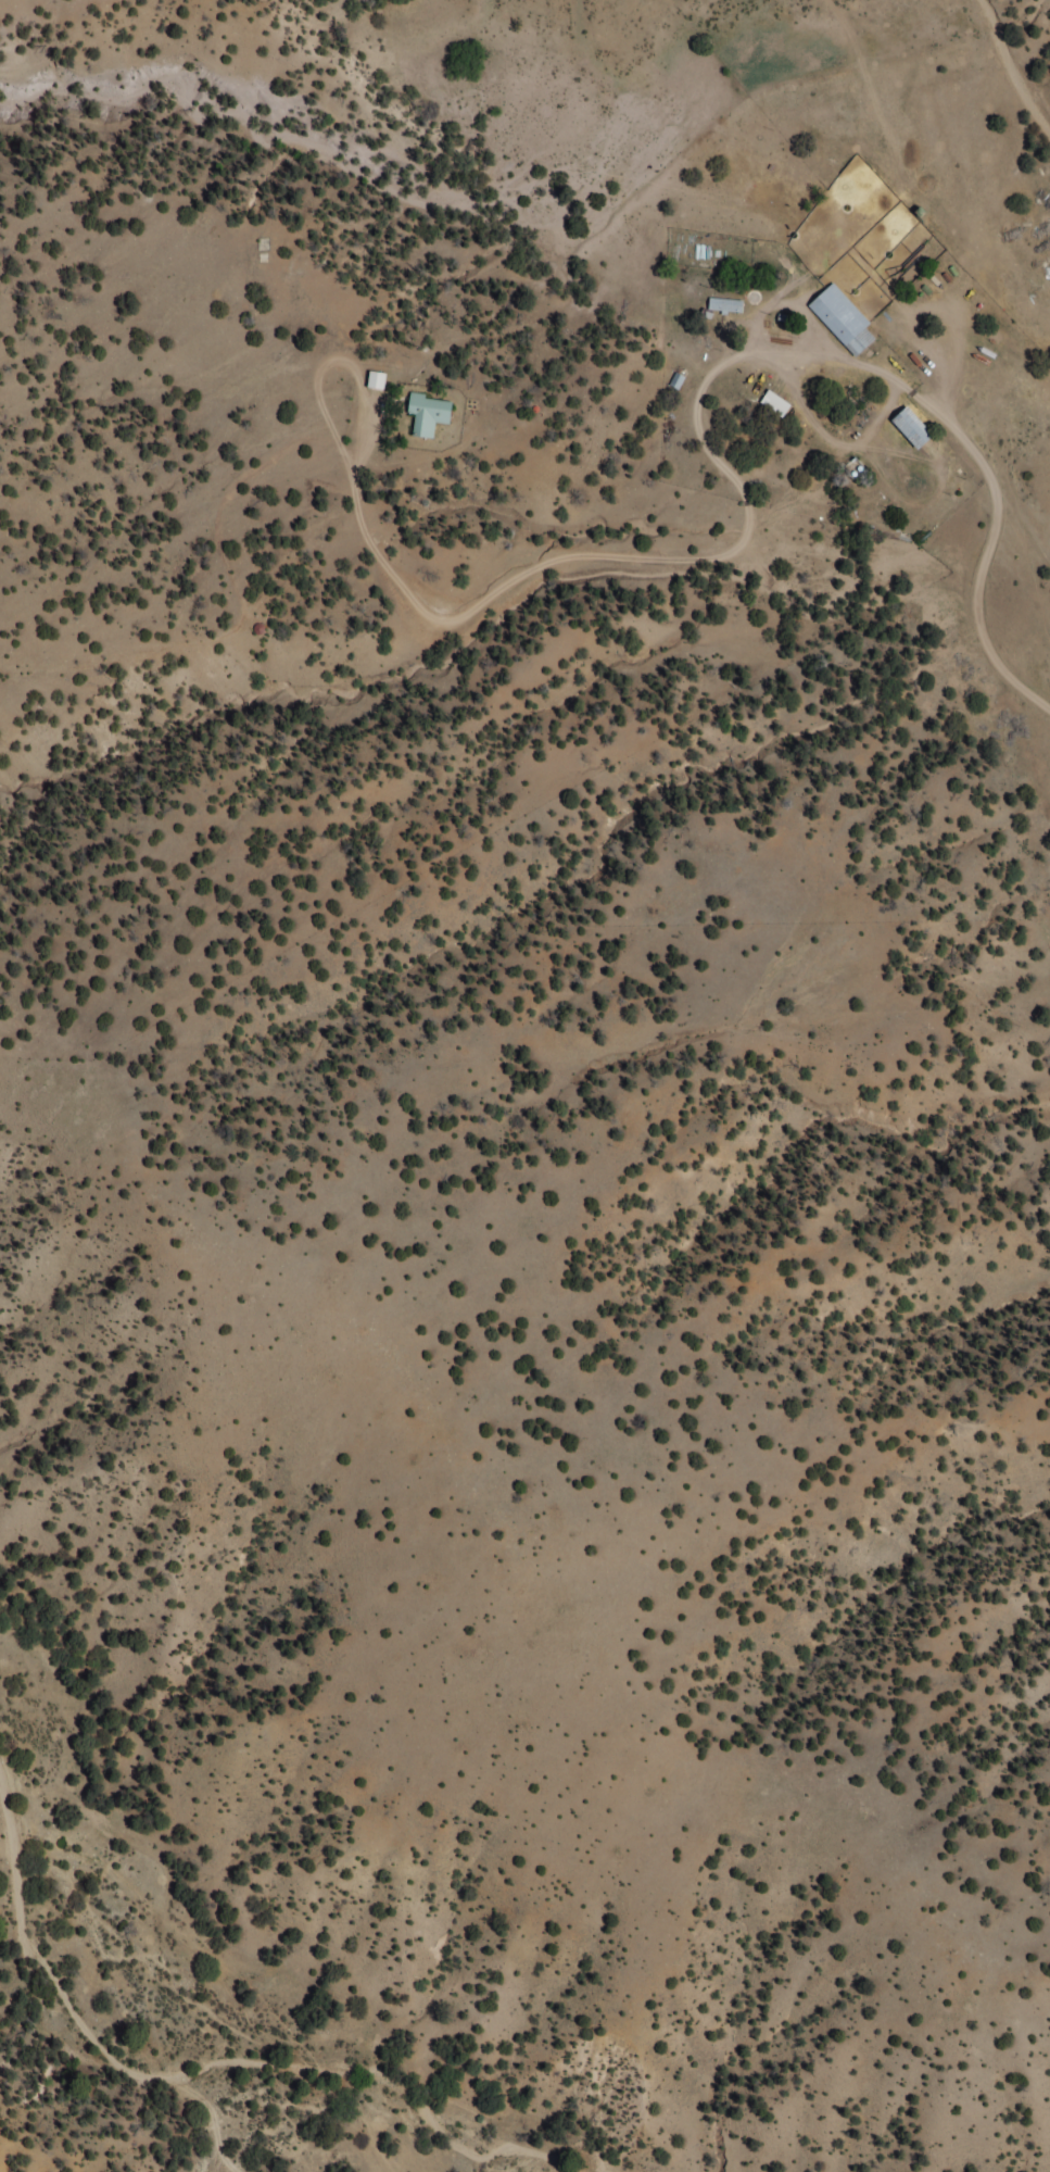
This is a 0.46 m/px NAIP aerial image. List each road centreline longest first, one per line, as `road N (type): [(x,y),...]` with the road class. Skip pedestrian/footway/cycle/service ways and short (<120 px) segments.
road 1 (track): [(336,440),(293,441),(217,501),(212,537),(241,614),(231,633),(140,648),(106,663),(0,671)]
road 2 (track): [(825,0),(856,46),(885,140),(979,238),(952,344),(945,426)]
road 3 (tertiary): [(1049,714),(1012,687),(975,631),(972,600),(995,515),(992,489),(949,429),(909,393)]
road 4 (track): [(167,2079),(205,2102),(231,2171)]

